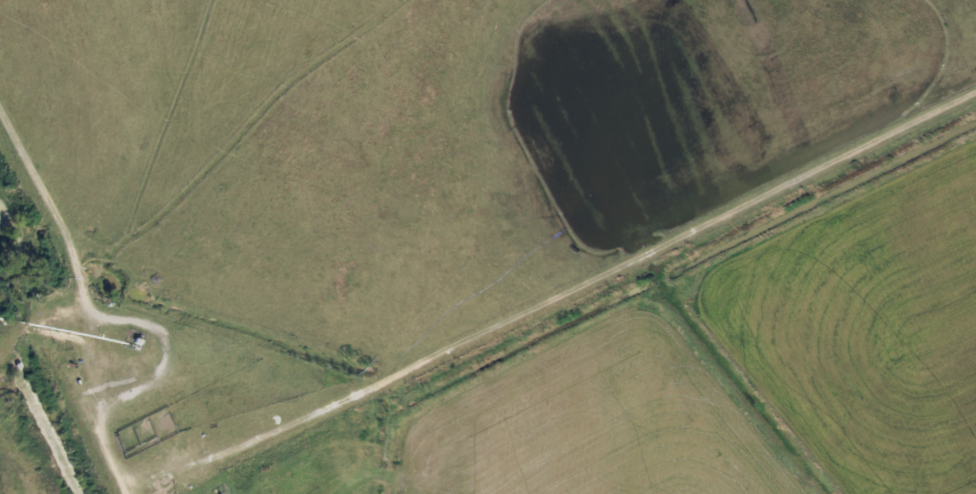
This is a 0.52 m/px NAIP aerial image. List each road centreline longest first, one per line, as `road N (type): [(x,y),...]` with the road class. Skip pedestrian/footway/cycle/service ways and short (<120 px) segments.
road 1 (residential): [(0,108),(85,275),(90,300),(77,321)]

